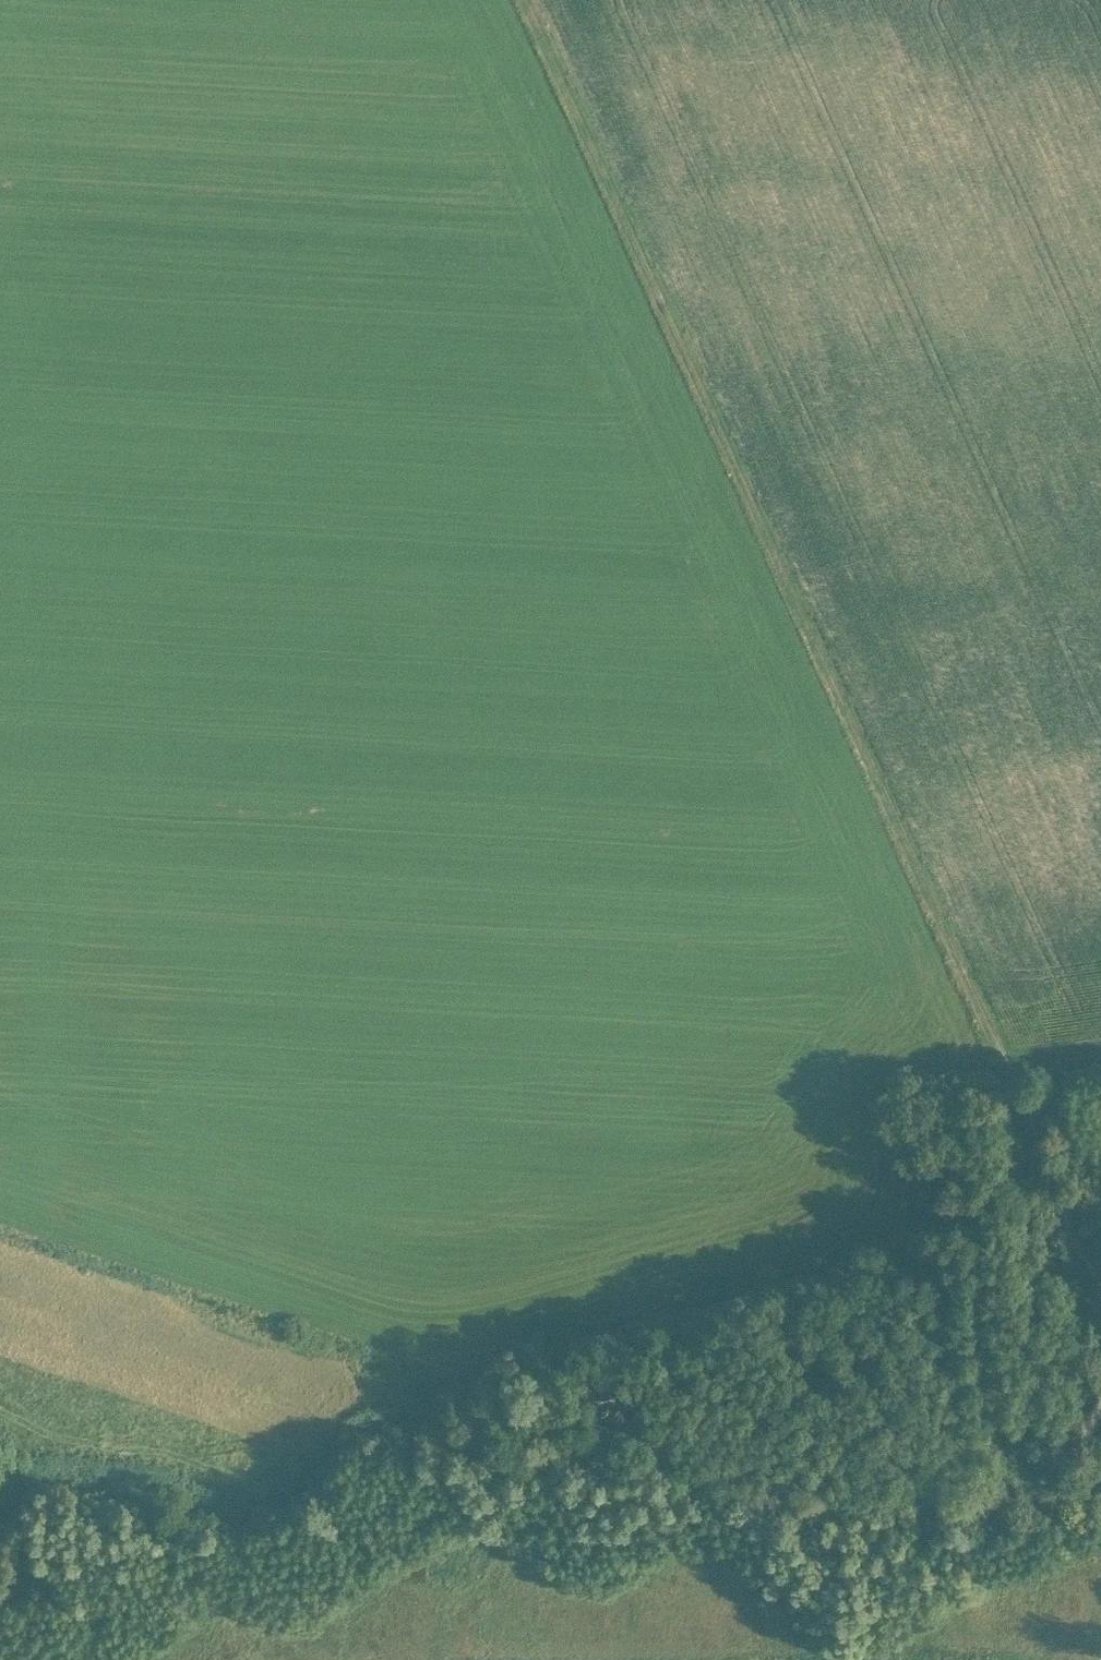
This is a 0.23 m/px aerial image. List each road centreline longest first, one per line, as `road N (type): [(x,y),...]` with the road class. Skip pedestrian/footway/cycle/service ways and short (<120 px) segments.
road 1 (track): [(1100,1278),(526,0)]

